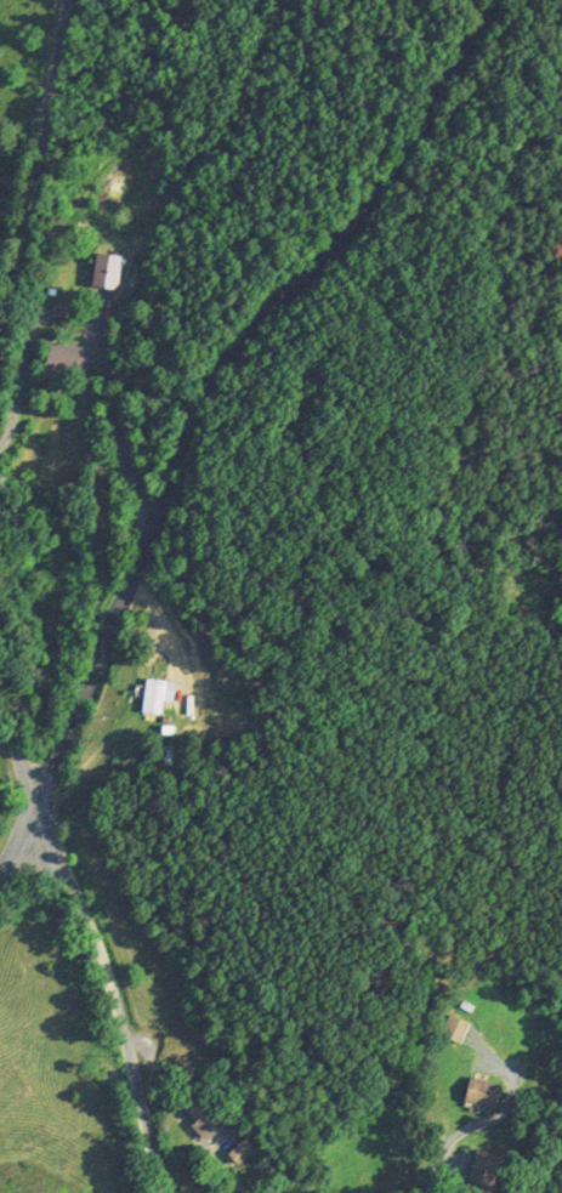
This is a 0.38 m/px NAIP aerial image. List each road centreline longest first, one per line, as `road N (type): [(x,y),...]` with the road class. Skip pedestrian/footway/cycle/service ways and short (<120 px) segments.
road 1 (tertiary): [(28,816),(166,458),(208,377),(405,149),(491,0)]
road 2 (tertiary): [(177,1192),(137,1095),(93,936),(28,816)]
road 3 (tertiary): [(0,399),(59,0)]
road 4 (tertiary): [(28,816),(0,650)]

